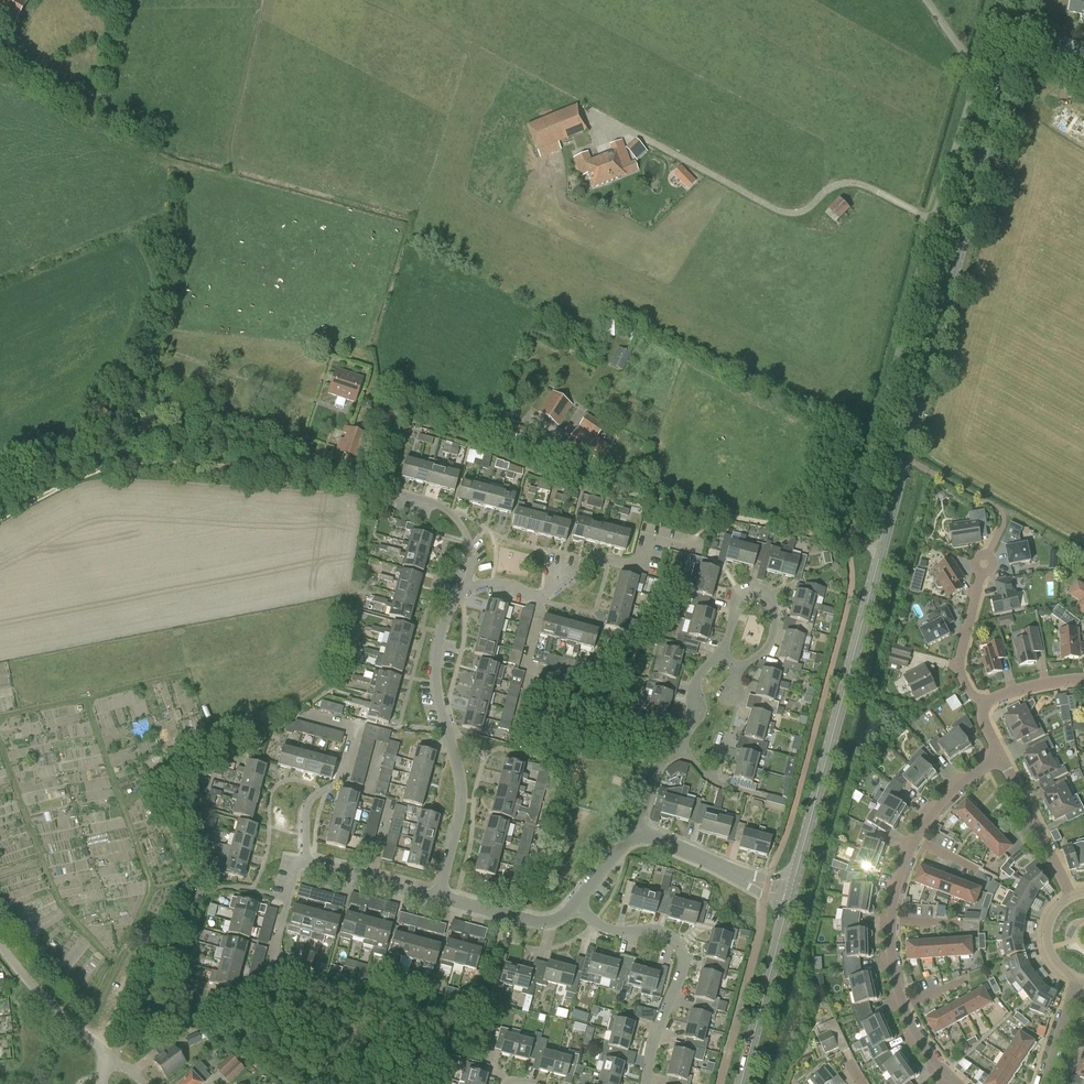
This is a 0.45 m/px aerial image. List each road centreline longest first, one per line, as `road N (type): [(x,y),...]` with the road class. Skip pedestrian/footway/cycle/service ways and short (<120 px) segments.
road 1 (tertiary): [(881,549),(1025,0)]
road 2 (residential): [(0,516),(114,464),(361,479),(374,464),(388,407)]
road 3 (tertiary): [(791,894),(881,549)]
road 4 (residential): [(439,900),(458,820),(440,718),(439,644),(468,585)]
road 5 (residential): [(648,1083),(688,959),(671,935),(647,926),(611,931),(575,909)]
road 6 (residential): [(881,549),(638,496)]
road 7 (tertiary): [(740,1083),(791,894)]
road 8 (residential): [(711,664),(758,663),(770,641),(768,606),(739,602),(717,656)]
road 9 (residential): [(307,863),(307,806),(337,784),(352,736),(314,718)]
road 10 (residential): [(545,601),(551,583),(571,567),(635,569),(652,545),(696,551)]
road 11 (residential): [(639,834),(791,894)]
road 12 (residential): [(112,1059),(0,948)]
road 13 (residential): [(984,703),(968,692),(960,668),(984,564)]
road 14 (residential): [(1067,892),(1002,758)]
road 15 (residential): [(513,743),(545,601)]
road 16 (residential): [(520,922),(553,784)]
road 17 (residential): [(266,991),(294,870),(307,863)]
road 18 (residential): [(915,838),(963,781),(1002,758)]
road 19 (residential): [(468,585),(476,565),(461,526),(409,505)]

